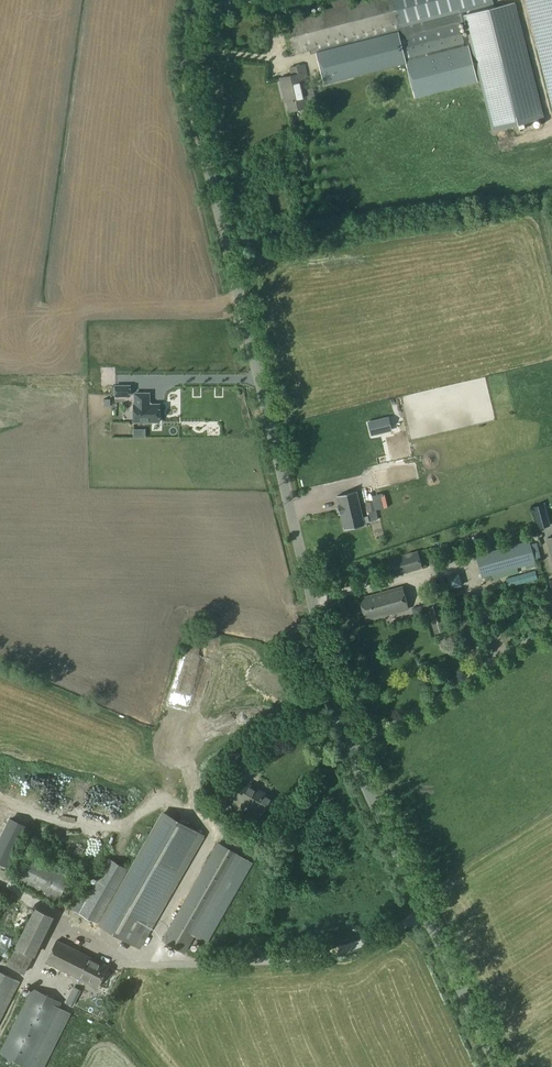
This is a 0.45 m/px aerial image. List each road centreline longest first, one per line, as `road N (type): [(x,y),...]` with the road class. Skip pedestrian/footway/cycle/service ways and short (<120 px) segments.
road 1 (tertiary): [(501,1066),(355,752),(189,86),(195,0)]

